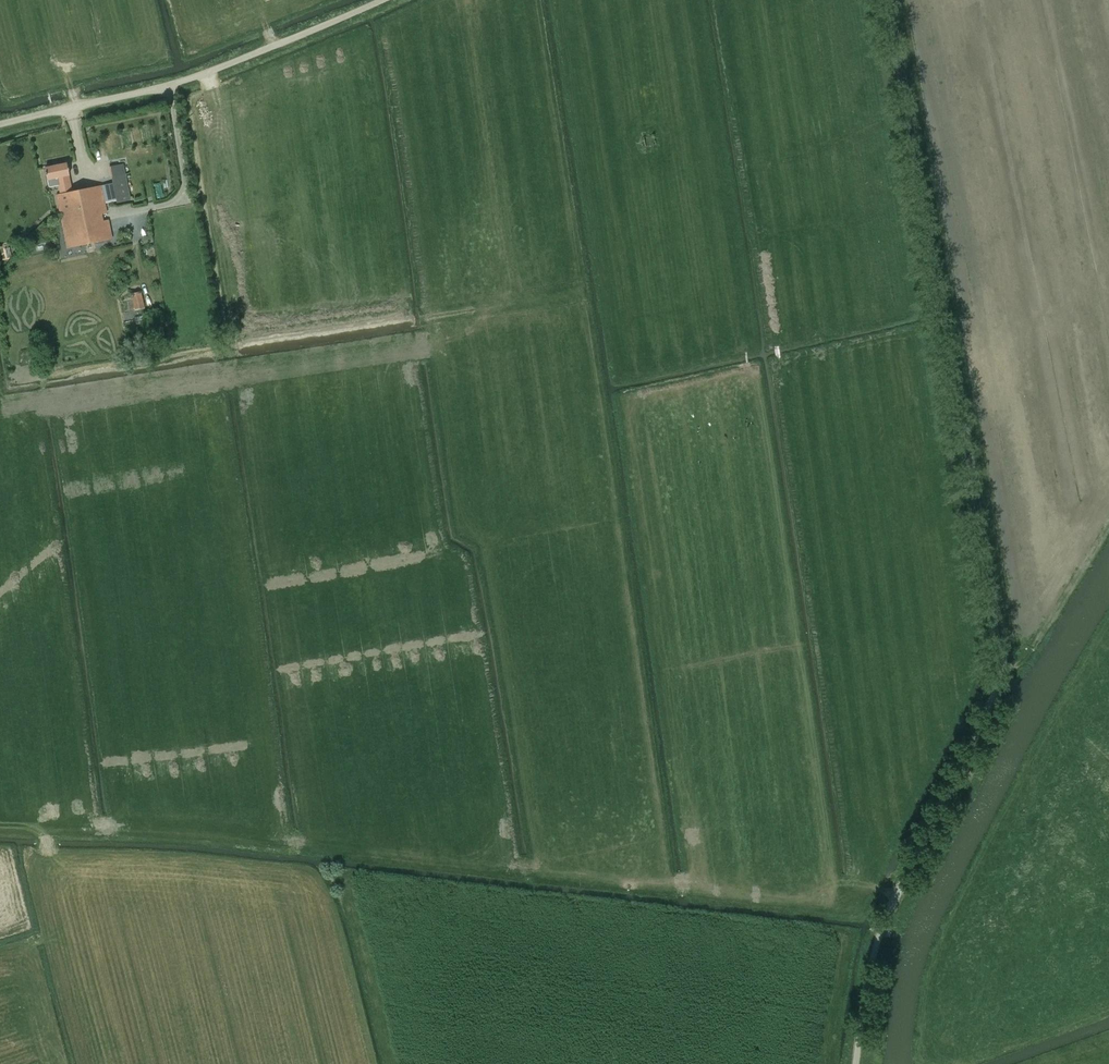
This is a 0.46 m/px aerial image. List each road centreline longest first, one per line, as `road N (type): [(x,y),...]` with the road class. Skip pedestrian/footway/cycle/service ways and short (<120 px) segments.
road 1 (unclassified): [(855,1063),(880,938),(998,681),(998,632),(886,0)]
road 2 (unclassified): [(0,134),(216,80),(412,0)]

